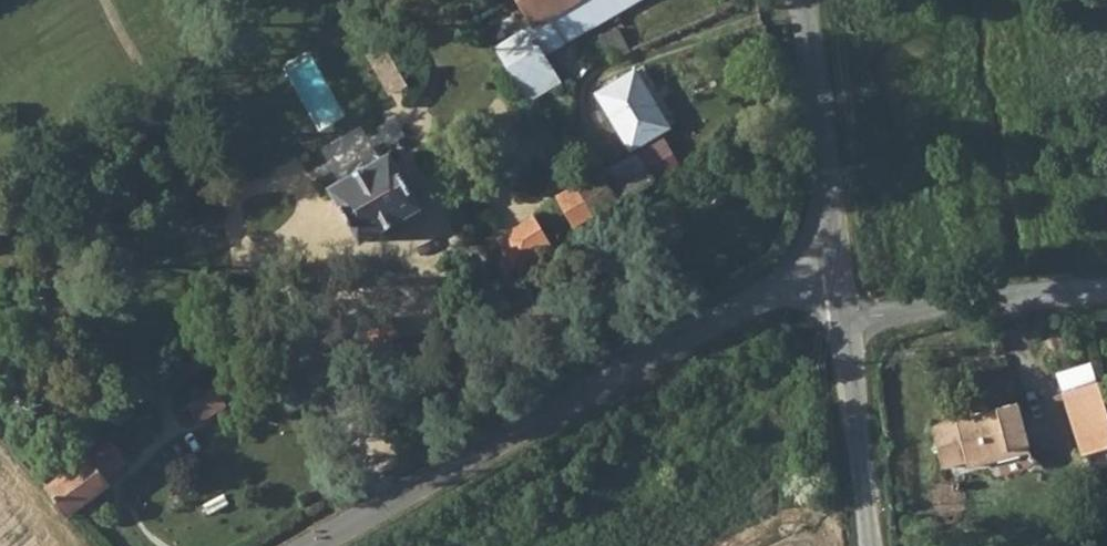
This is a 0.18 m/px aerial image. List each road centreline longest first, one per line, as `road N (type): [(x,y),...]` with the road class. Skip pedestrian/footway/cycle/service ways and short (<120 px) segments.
road 1 (unclassified): [(311,545),(787,280),(836,269)]
road 2 (unclassified): [(836,269),(801,0)]
road 3 (unclassified): [(1106,296),(844,323)]
road 4 (unclassified): [(844,323),(869,545)]

